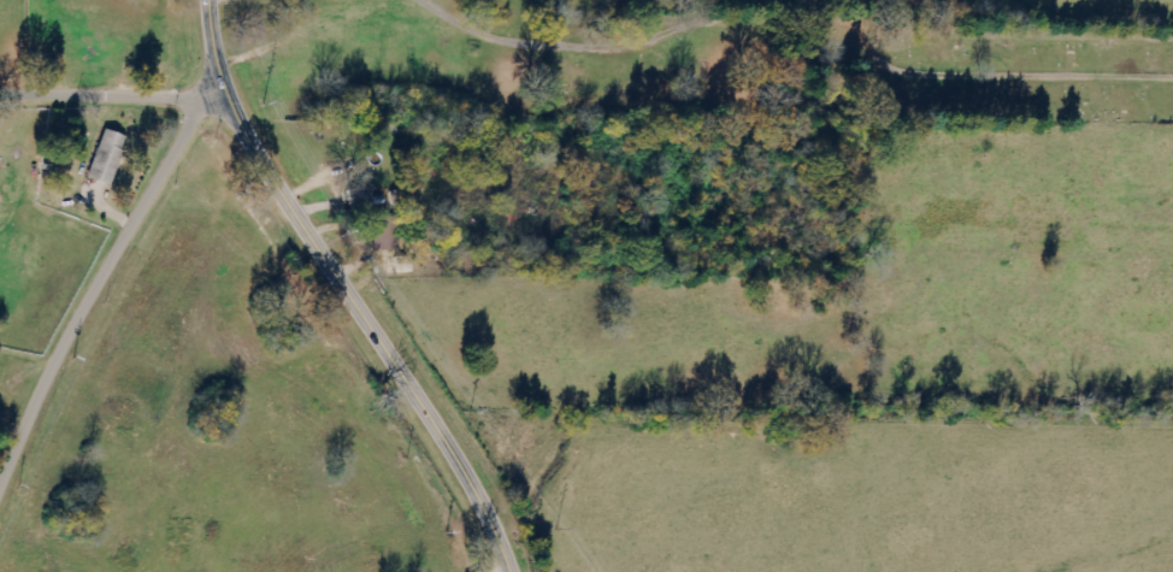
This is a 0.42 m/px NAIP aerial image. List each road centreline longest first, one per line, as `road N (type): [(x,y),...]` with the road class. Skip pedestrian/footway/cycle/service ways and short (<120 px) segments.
road 1 (secondary): [(210,0),(224,92),(272,178),(477,479),(510,571)]
road 2 (residential): [(0,484),(29,414),(195,116),(224,92)]
road 3 (residential): [(224,92),(0,87)]

